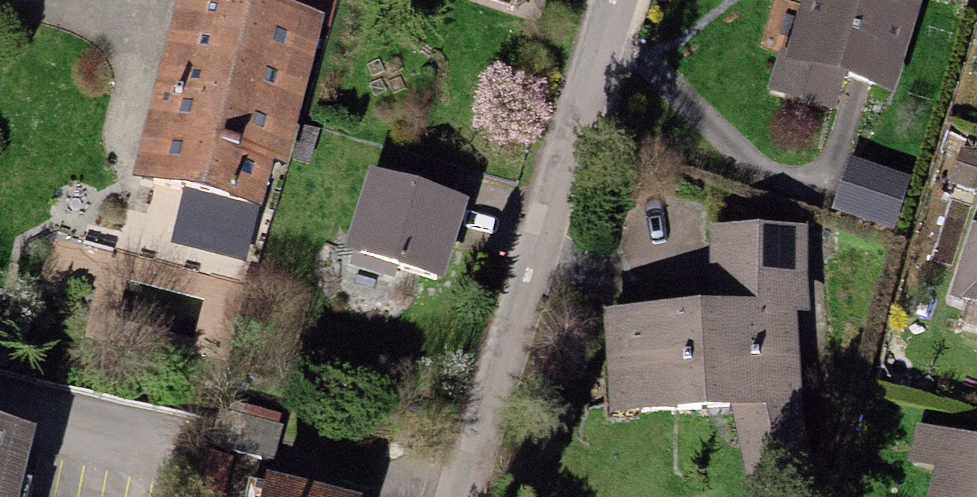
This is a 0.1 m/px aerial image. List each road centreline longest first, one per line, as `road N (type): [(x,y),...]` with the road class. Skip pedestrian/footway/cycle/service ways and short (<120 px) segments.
road 1 (residential): [(479,496),(623,0)]

